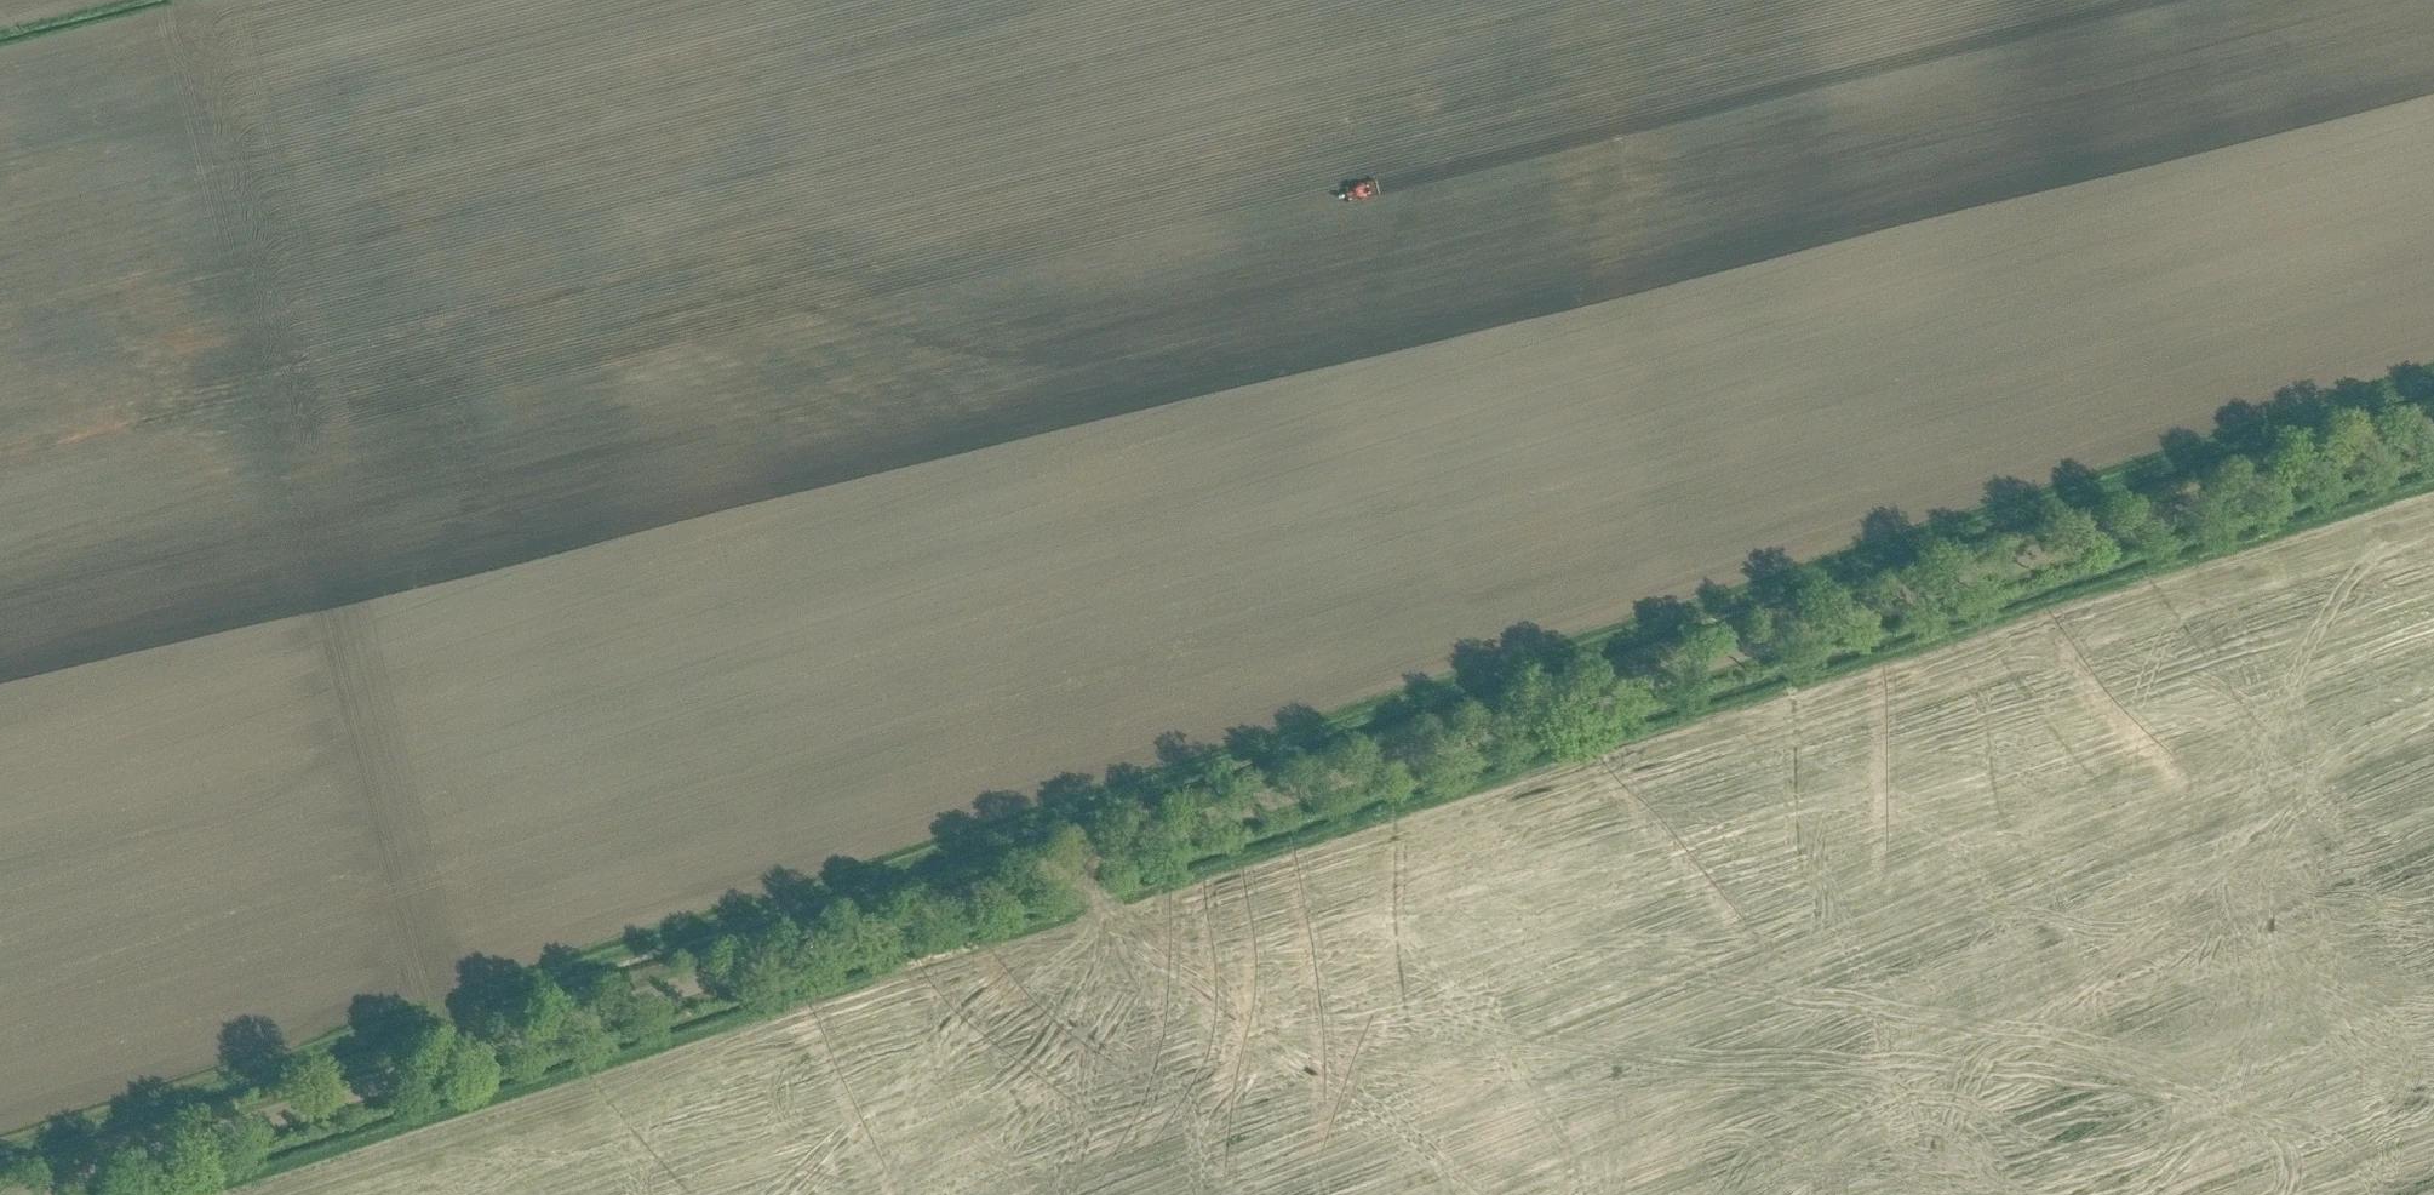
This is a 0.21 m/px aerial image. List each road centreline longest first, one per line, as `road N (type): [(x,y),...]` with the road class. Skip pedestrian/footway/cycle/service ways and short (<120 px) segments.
road 1 (unclassified): [(45,1194),(2433,428)]

